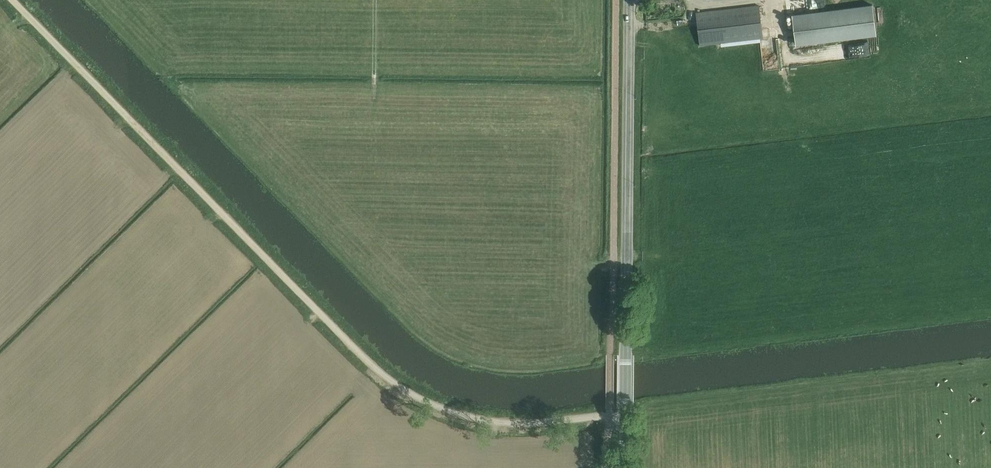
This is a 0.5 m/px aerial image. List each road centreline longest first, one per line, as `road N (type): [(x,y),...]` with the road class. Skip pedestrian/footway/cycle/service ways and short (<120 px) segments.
road 1 (unclassified): [(625,415),(497,422),(439,407),(385,376),(13,0)]
road 2 (unclassified): [(625,415),(628,0)]

